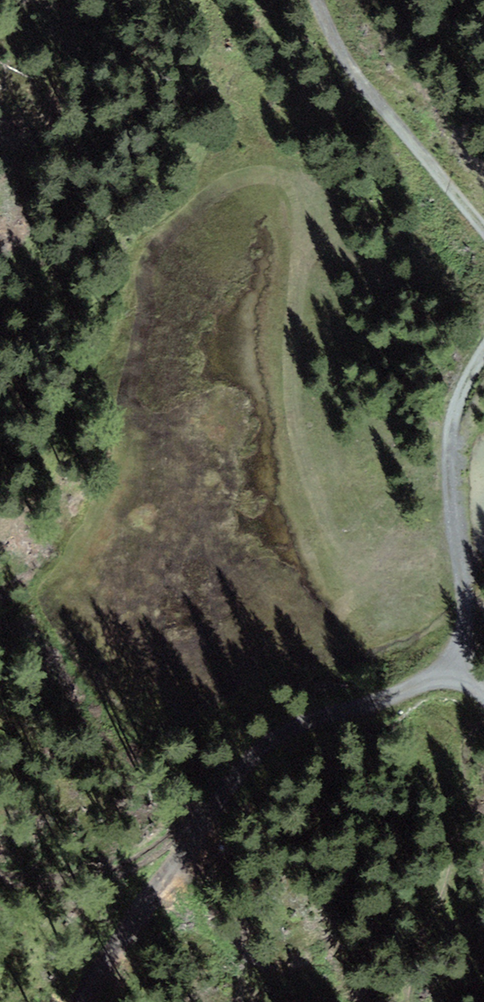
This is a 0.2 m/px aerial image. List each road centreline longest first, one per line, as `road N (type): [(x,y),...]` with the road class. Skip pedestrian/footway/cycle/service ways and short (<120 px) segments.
road 1 (track): [(86,1001),(252,758),(311,719),(457,671)]
road 2 (track): [(457,671),(466,609),(453,434),(483,353)]
road 3 (track): [(483,230),(368,93),(318,0)]
road 4 (track): [(215,809),(113,878),(0,882)]

